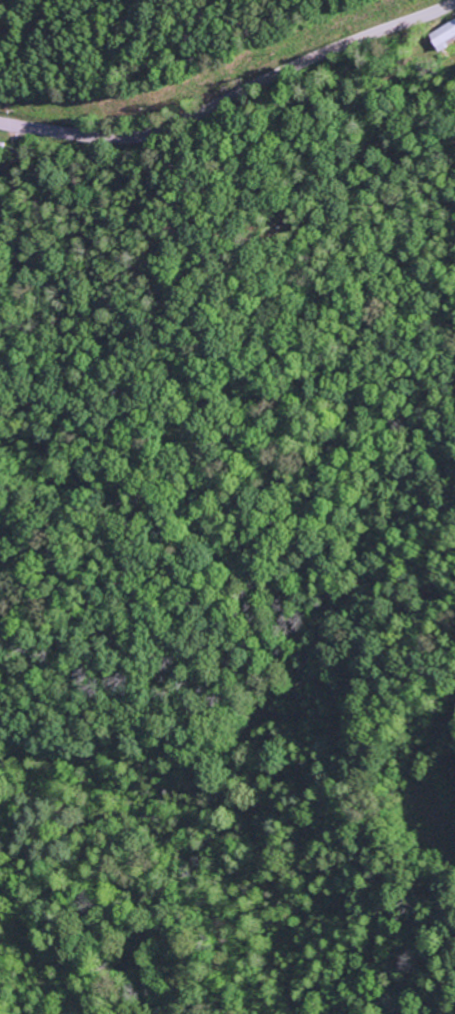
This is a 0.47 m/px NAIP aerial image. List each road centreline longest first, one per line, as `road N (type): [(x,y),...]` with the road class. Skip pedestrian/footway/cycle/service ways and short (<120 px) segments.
road 1 (tertiary): [(0,122),(111,136),(158,131),(454,0)]

